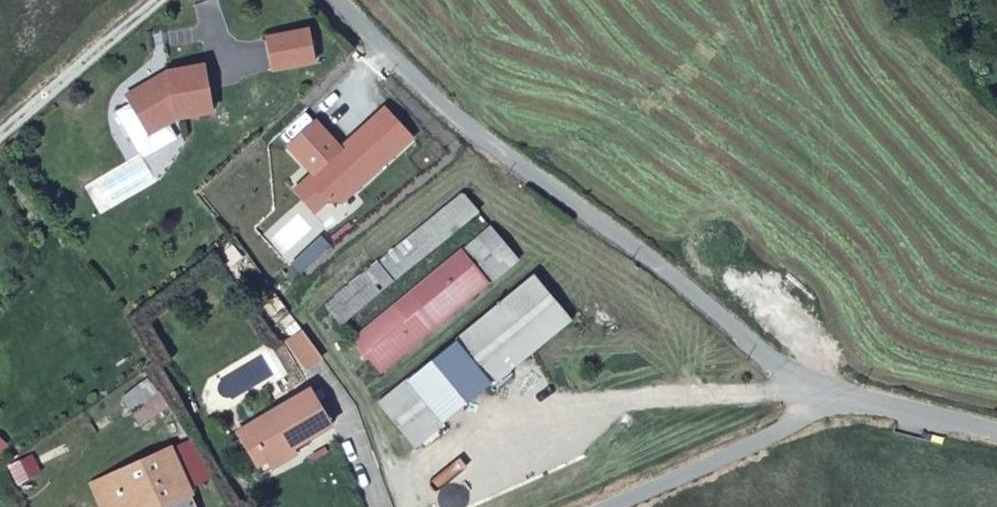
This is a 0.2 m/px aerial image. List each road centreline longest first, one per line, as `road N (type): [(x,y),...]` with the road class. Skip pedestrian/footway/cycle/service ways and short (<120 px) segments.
road 1 (unclassified): [(823,392),(489,145),(338,0)]
road 2 (unclassified): [(823,392),(802,422),(602,506)]
road 3 (unclassified): [(996,436),(823,392)]

